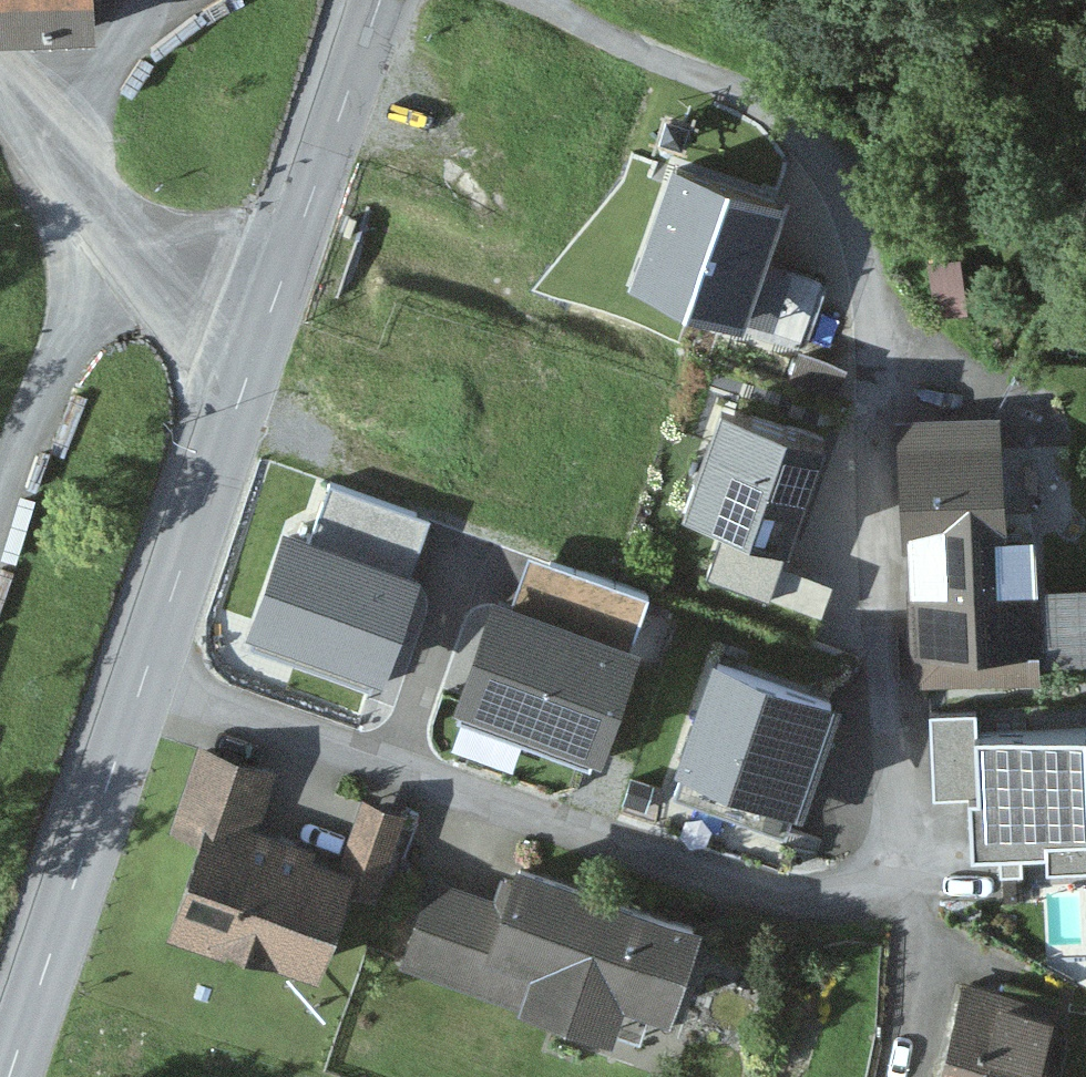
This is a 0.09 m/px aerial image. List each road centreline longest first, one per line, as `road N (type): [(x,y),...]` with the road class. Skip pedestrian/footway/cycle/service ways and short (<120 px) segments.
road 1 (residential): [(536,0),(781,109),(832,168),(873,331),(896,858),(863,895),(778,897),(140,688)]
road 2 (tertiary): [(9,1076),(140,688)]
road 3 (tertiary): [(140,688),(257,338)]
road 4 (tertiary): [(257,338),(383,0)]
road 5 (residential): [(257,338),(226,307),(84,205),(0,107)]
road 6 (track): [(832,168),(1021,257),(1085,306)]

